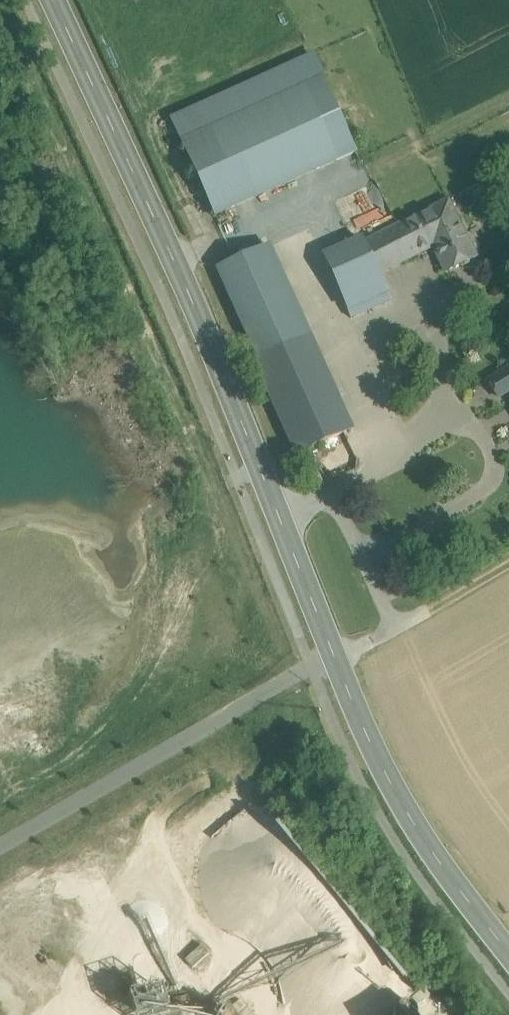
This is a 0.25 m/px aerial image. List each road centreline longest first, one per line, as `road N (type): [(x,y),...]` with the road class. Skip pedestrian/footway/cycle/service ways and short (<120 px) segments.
road 1 (secondary): [(508,952),(402,802),(361,719),(178,265),(56,0)]

